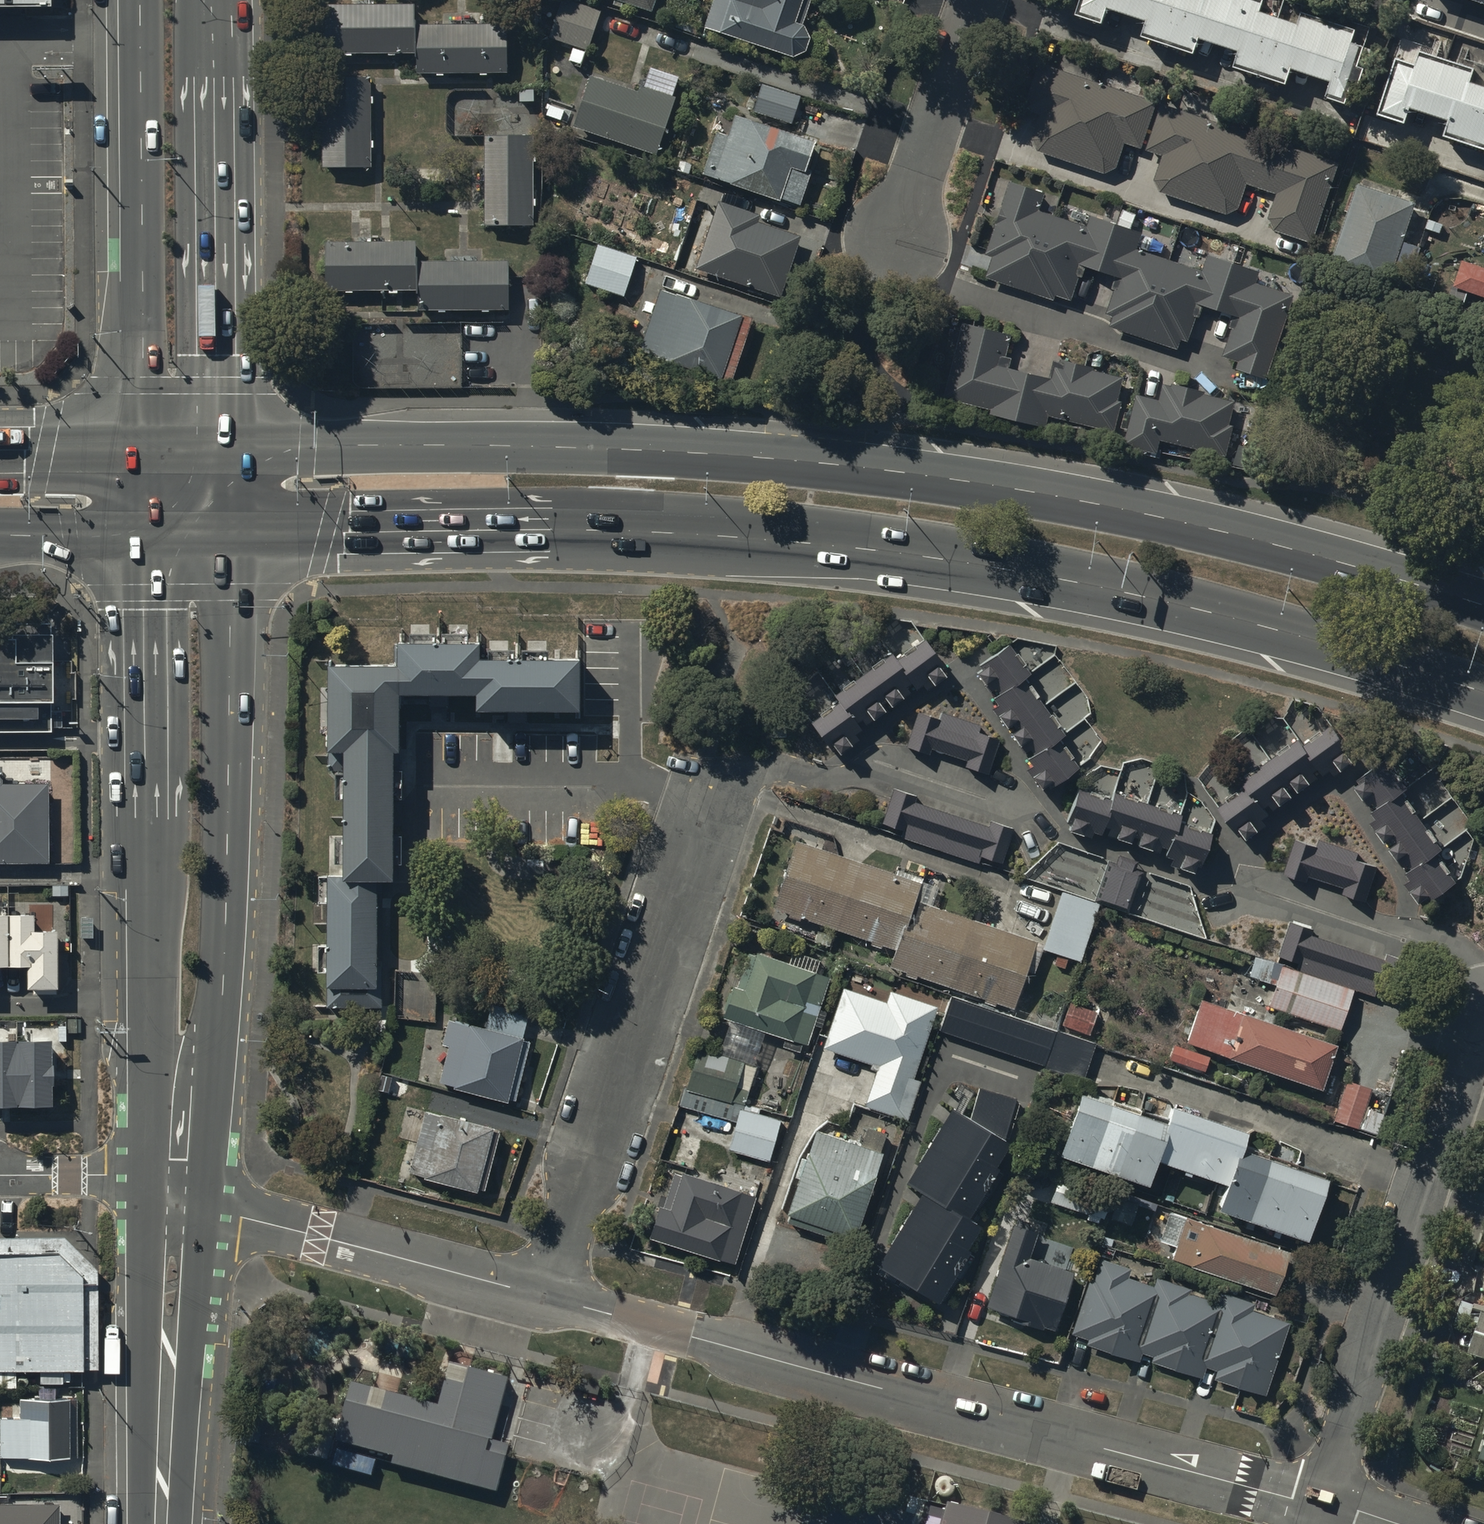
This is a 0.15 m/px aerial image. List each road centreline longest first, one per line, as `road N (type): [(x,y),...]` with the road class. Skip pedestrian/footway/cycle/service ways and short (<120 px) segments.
road 1 (trunk): [(217,448),(589,449),(898,471),(1123,509),(1483,606)]
road 2 (trunk): [(1483,692),(1207,612),(962,561),(584,529),(233,540)]
road 3 (unclassified): [(1326,1504),(539,1294)]
road 4 (secondary): [(233,540),(217,1045),(178,1191)]
road 5 (secondary): [(178,1191),(147,1043),(142,541)]
road 6 (residential): [(539,1294),(721,775)]
road 7 (residential): [(1326,1504),(1483,1026)]
road 8 (primary): [(142,448),(138,0)]
road 9 (primary): [(219,0),(217,448)]
road 10 (unclassified): [(539,1294),(244,1217),(178,1191)]
road 11 (secondary): [(178,1191),(162,1523)]
road 12 (residential): [(978,0),(893,255)]
road 13 (unclassified): [(178,1191),(110,1176),(0,1176)]
road 14 (trunk): [(142,541),(0,537)]
road 15 (trunk): [(0,449),(142,448)]

